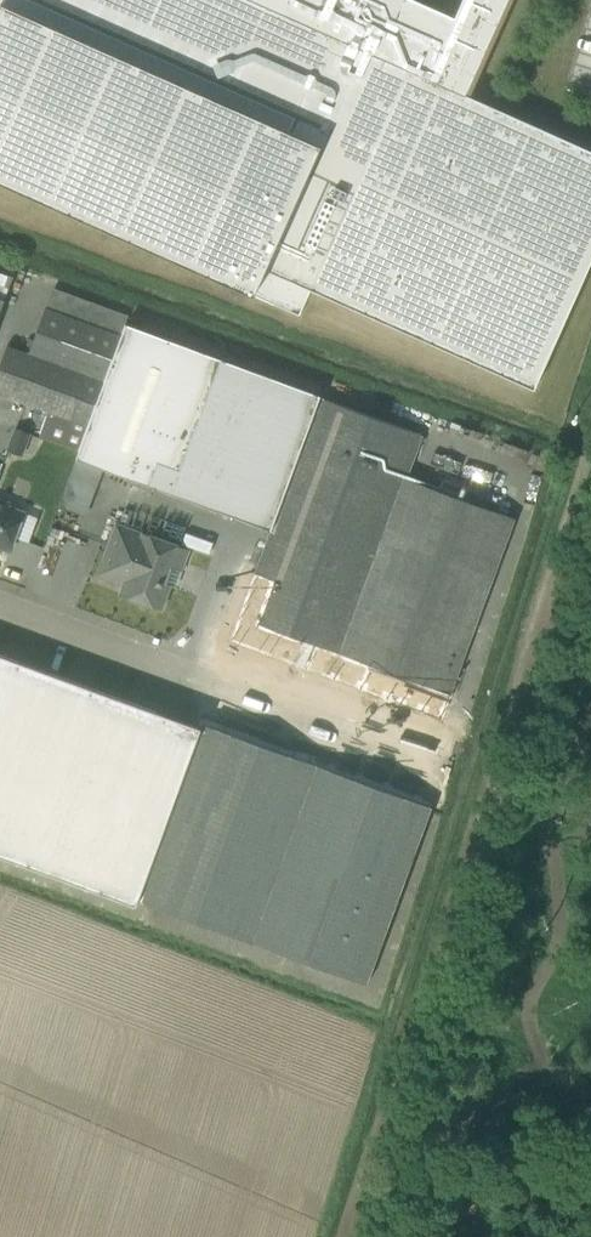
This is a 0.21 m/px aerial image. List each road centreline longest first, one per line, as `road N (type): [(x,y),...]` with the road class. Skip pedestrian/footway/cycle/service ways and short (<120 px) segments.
road 1 (track): [(339,1236),(590,429)]
road 2 (residential): [(293,714),(0,603)]

